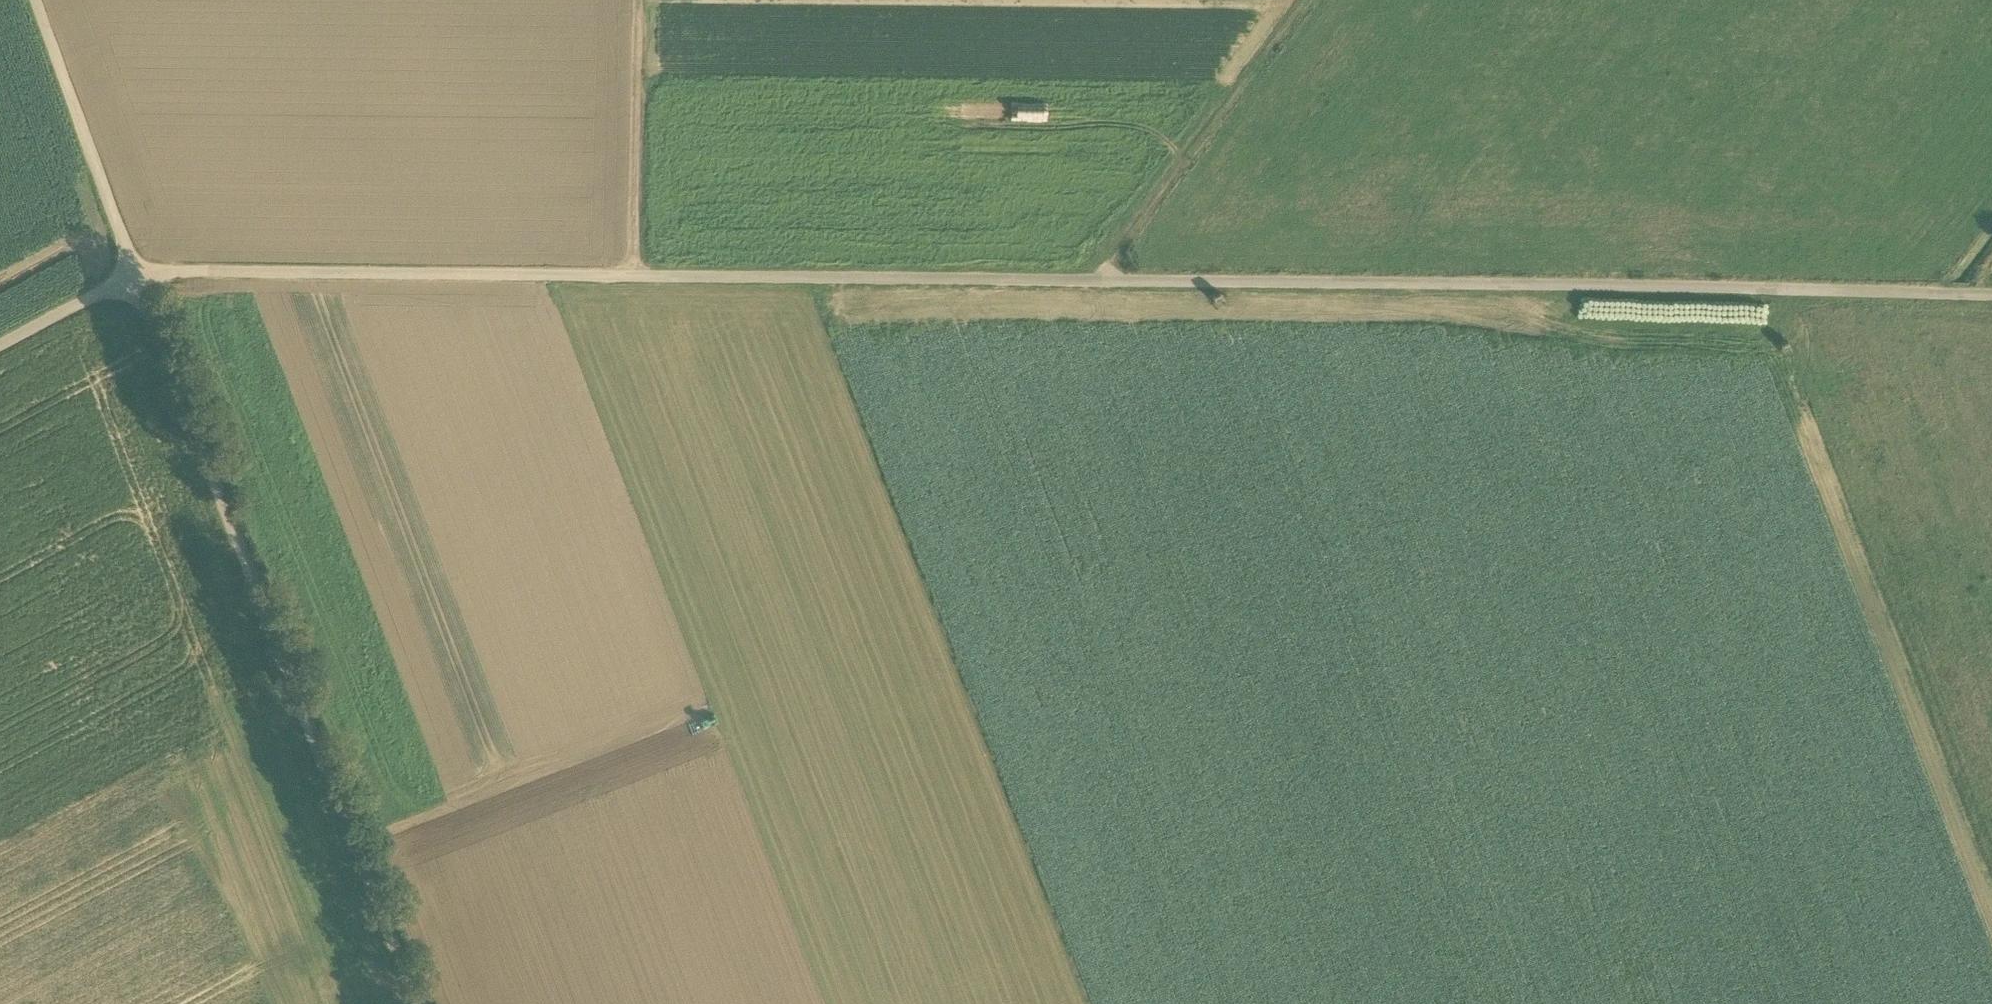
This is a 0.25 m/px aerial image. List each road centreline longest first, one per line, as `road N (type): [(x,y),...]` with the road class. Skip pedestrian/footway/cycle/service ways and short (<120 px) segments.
road 1 (track): [(0,345),(135,274),(158,271),(1991,293)]
road 2 (track): [(135,274),(416,1003)]
road 3 (track): [(637,0),(633,275)]

